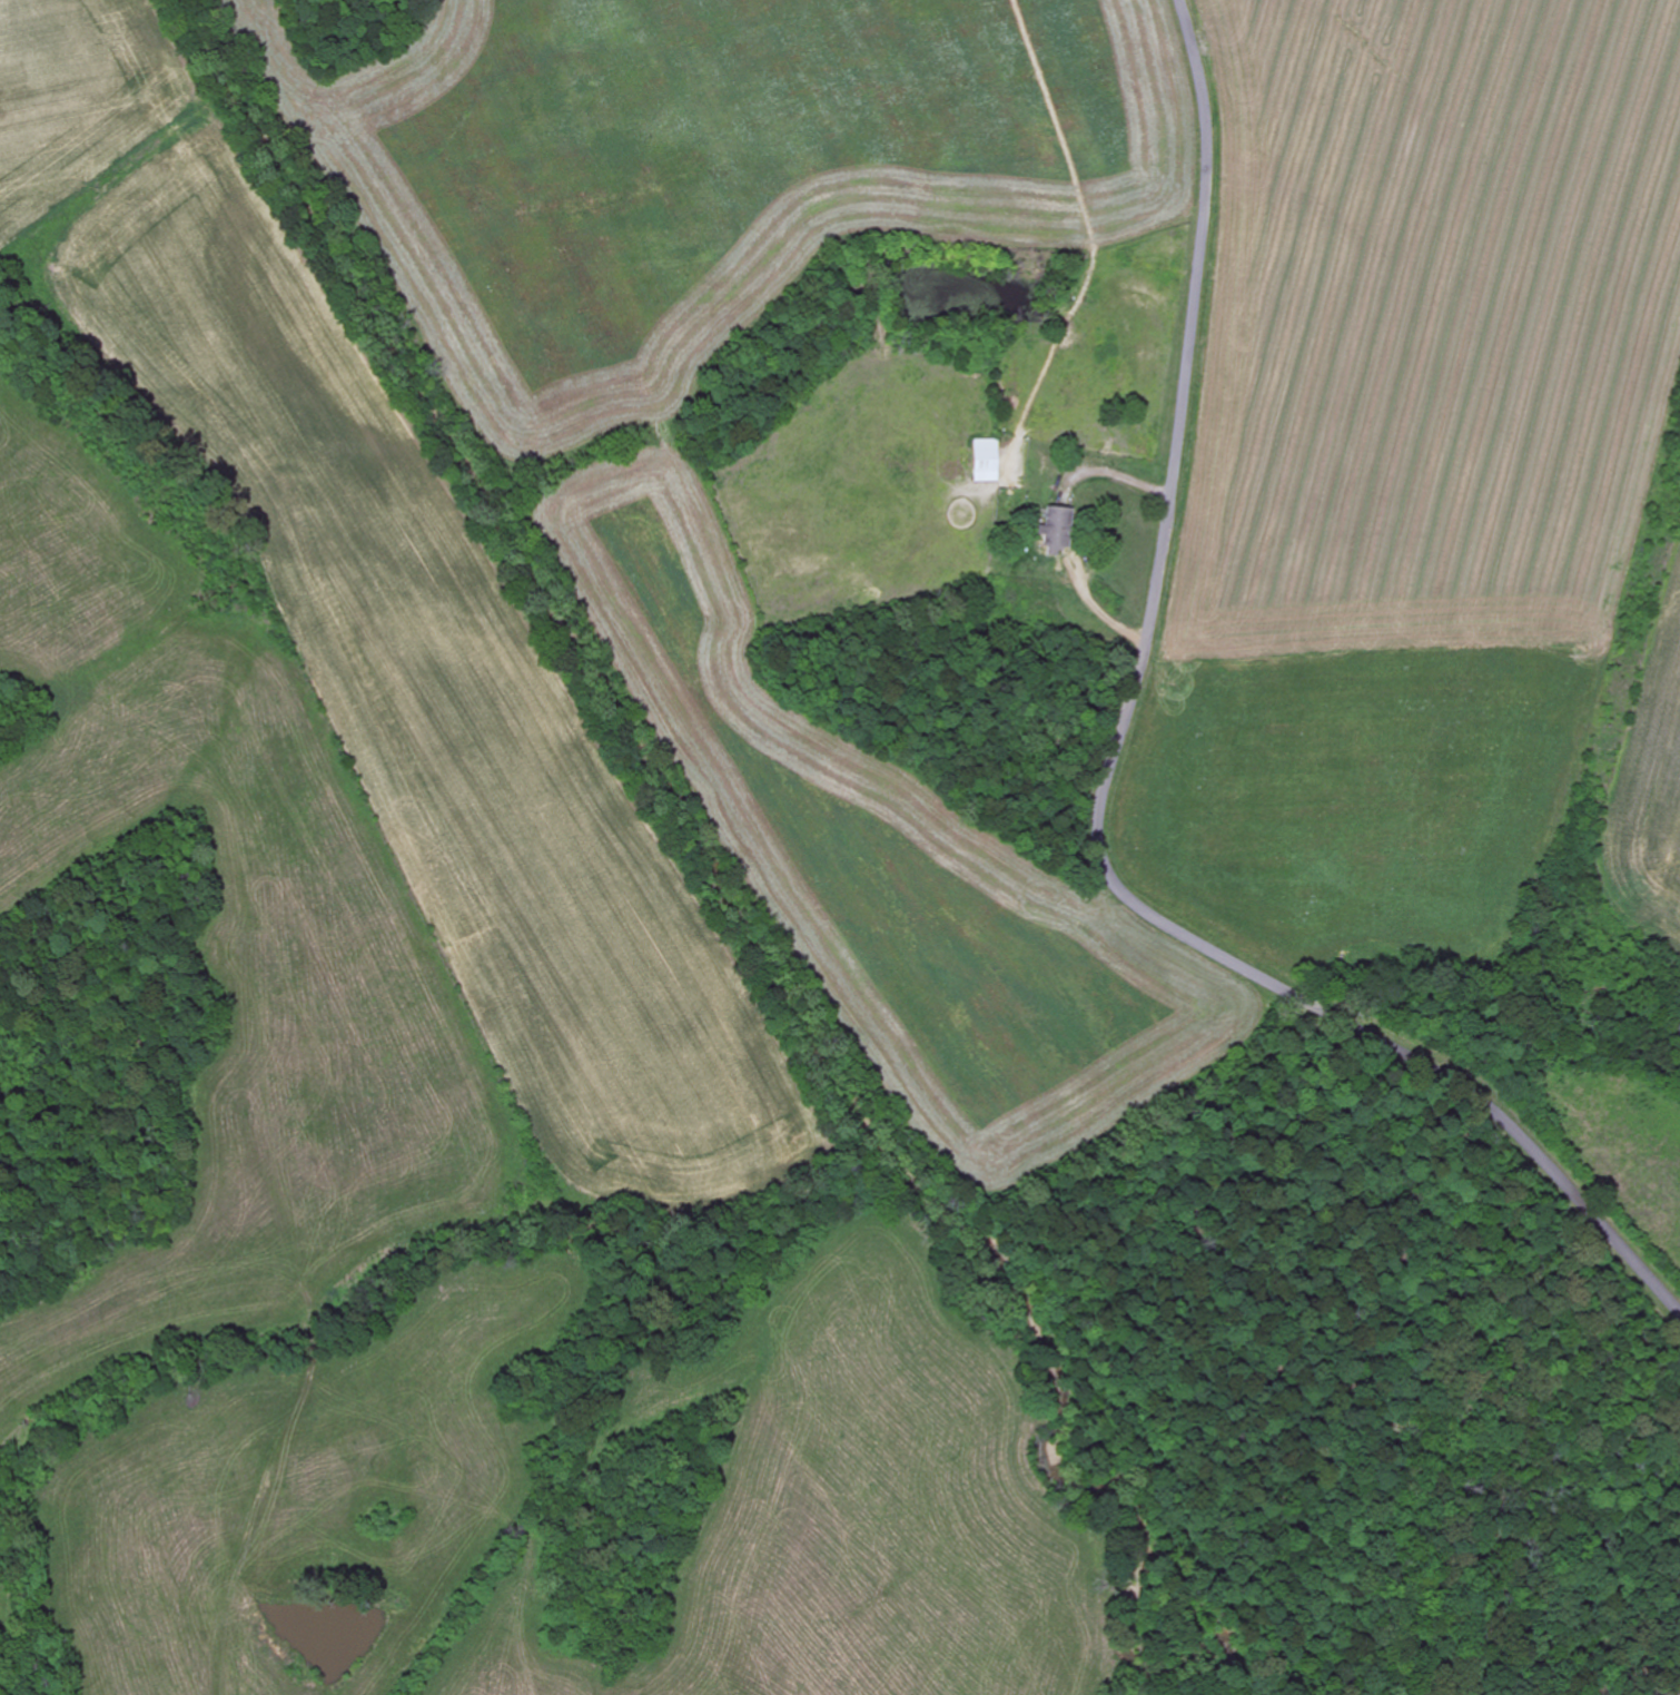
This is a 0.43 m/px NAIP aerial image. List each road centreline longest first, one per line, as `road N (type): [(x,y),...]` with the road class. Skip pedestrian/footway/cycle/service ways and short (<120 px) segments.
road 1 (residential): [(1679,1313),(1474,1093),(1180,936),(1125,896),(1107,870),(1098,828),(1103,791),(1160,554),(1206,188),(1202,101),(1178,0)]

